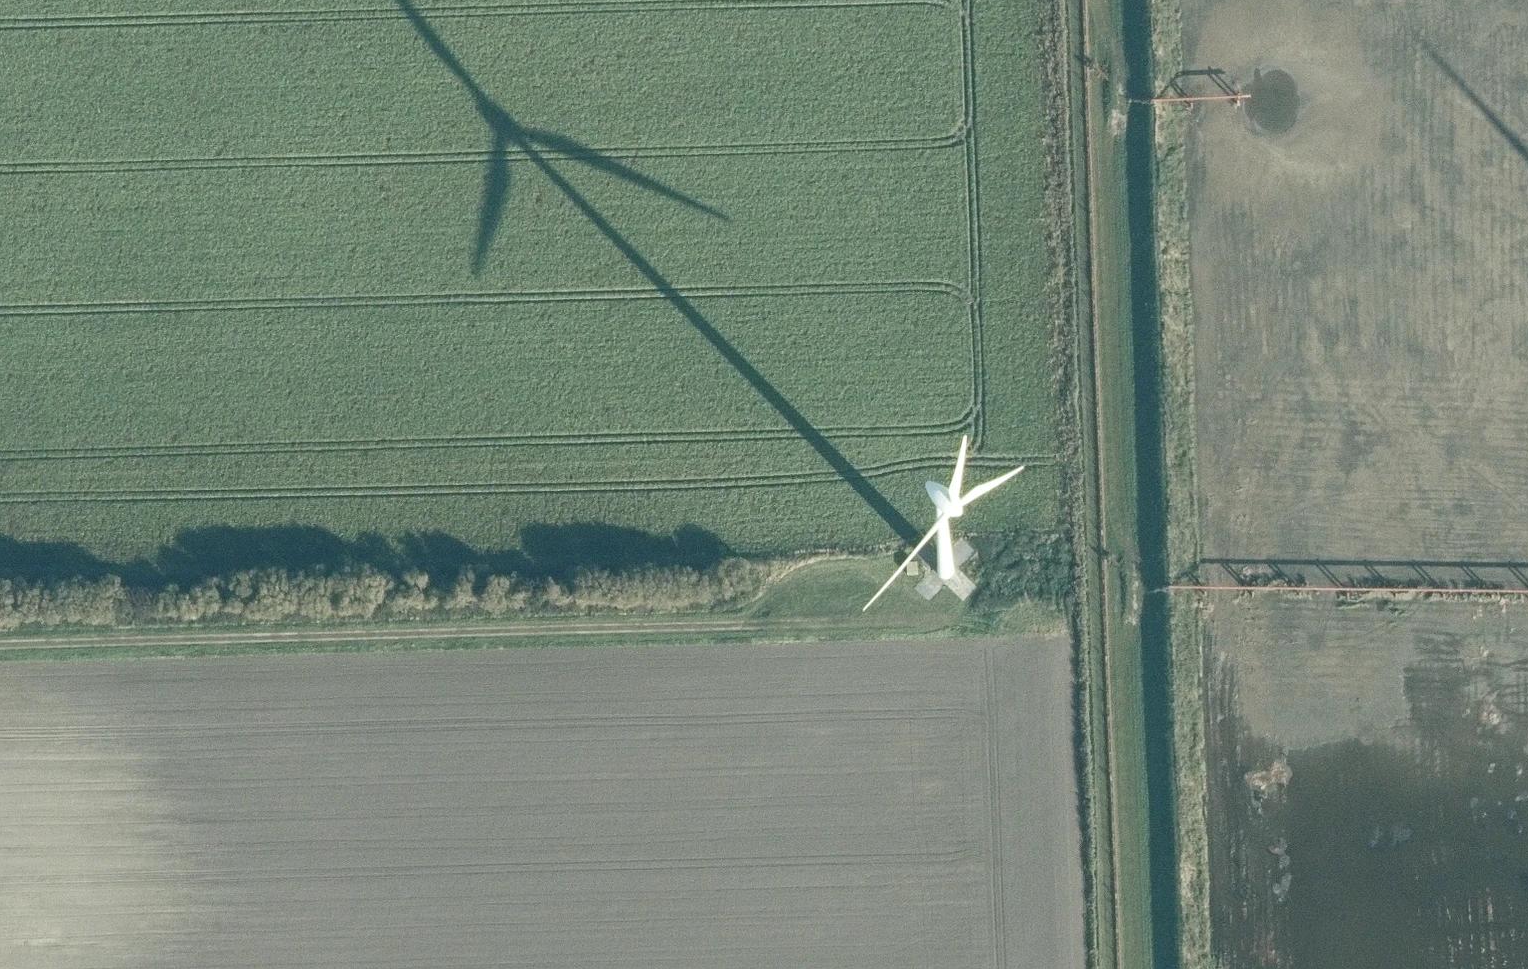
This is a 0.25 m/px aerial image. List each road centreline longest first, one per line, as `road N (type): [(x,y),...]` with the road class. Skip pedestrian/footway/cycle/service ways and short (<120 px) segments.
road 1 (track): [(0,653),(960,617)]

